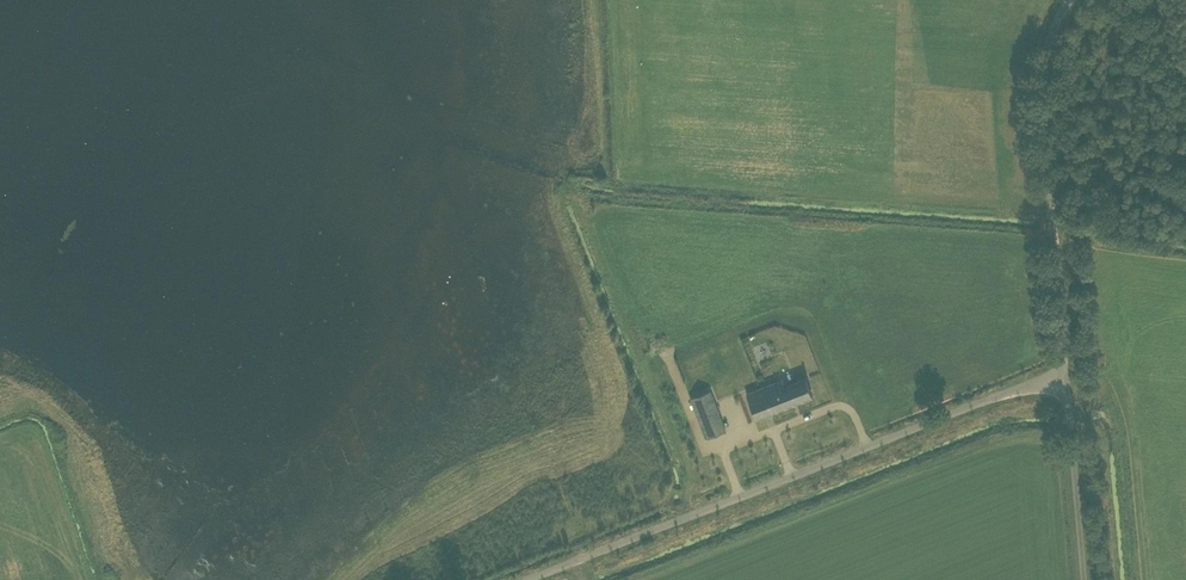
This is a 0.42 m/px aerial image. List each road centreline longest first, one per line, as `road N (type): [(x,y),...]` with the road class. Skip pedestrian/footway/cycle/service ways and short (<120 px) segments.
road 1 (unclassified): [(533,579),(1064,376)]
road 2 (unclassified): [(1064,376),(1042,60),(1070,0)]
road 3 (unclassified): [(1089,579),(1064,376)]

